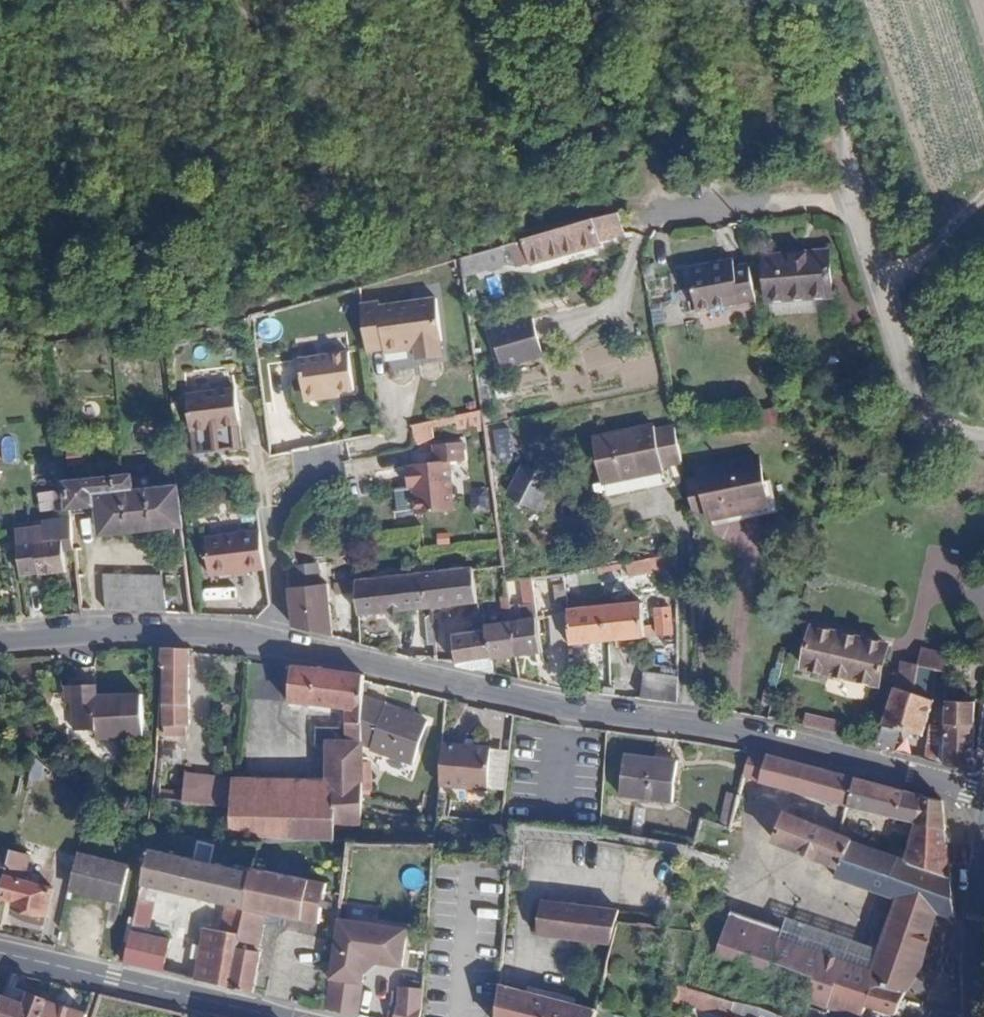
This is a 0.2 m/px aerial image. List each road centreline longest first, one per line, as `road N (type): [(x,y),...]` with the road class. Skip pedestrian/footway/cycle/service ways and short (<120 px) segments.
road 1 (residential): [(983,796),(279,637)]
road 2 (tertiary): [(0,952),(276,1016)]
road 3 (residential): [(279,637),(162,632),(0,640)]
road 4 (unclassified): [(983,437),(945,420),(916,388),(859,204)]
road 5 (residential): [(659,213),(721,212),(803,197),(859,204)]
road 6 (residential): [(279,637),(268,526),(317,463)]
road 7 (residential): [(306,769),(263,766),(265,699),(279,637)]
road 8 (track): [(848,156),(808,0)]
road 9 (tertiary): [(975,1016),(983,867)]
road 10 (track): [(879,269),(914,259),(983,201)]

